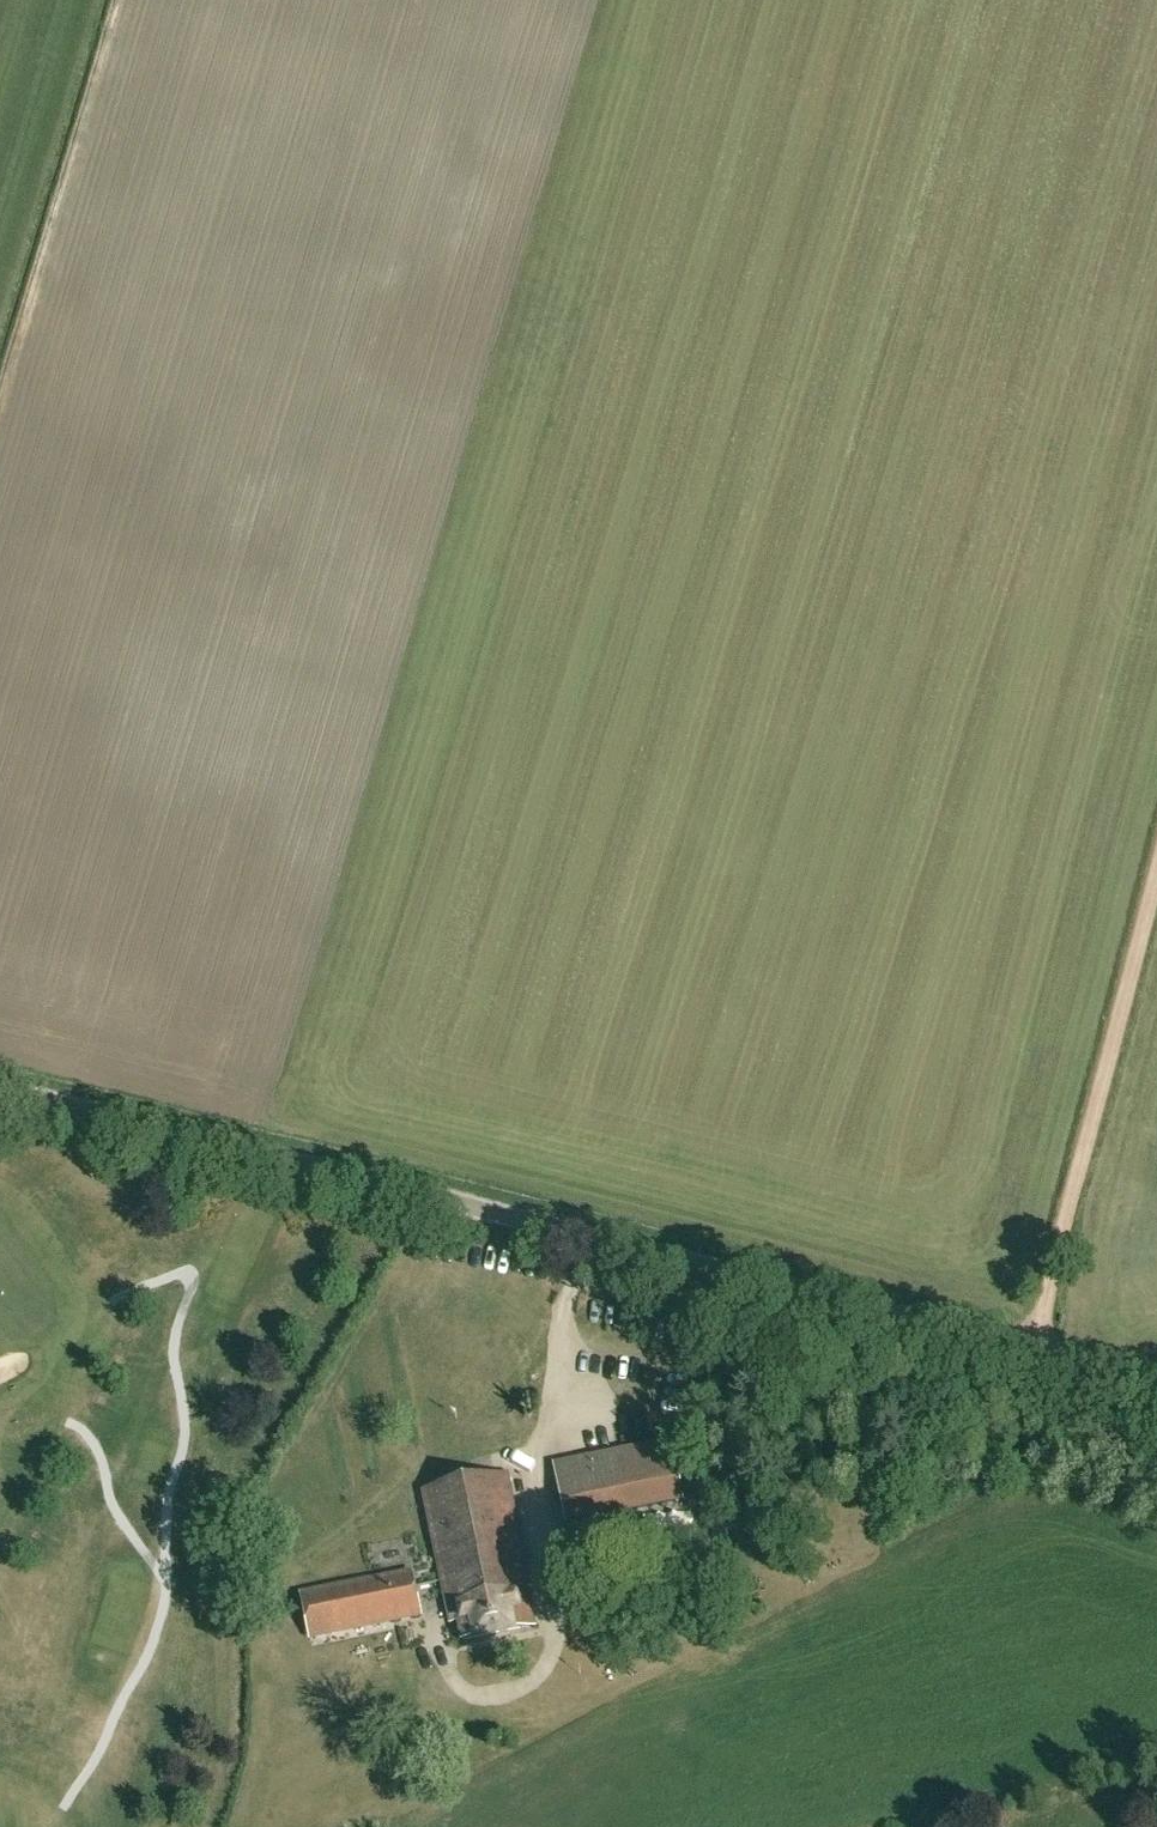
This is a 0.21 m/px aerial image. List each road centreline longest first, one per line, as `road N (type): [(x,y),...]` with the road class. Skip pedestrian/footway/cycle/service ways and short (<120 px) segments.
road 1 (unclassified): [(1156,1378),(0,1088)]
road 2 (track): [(1036,1348),(1156,859)]

